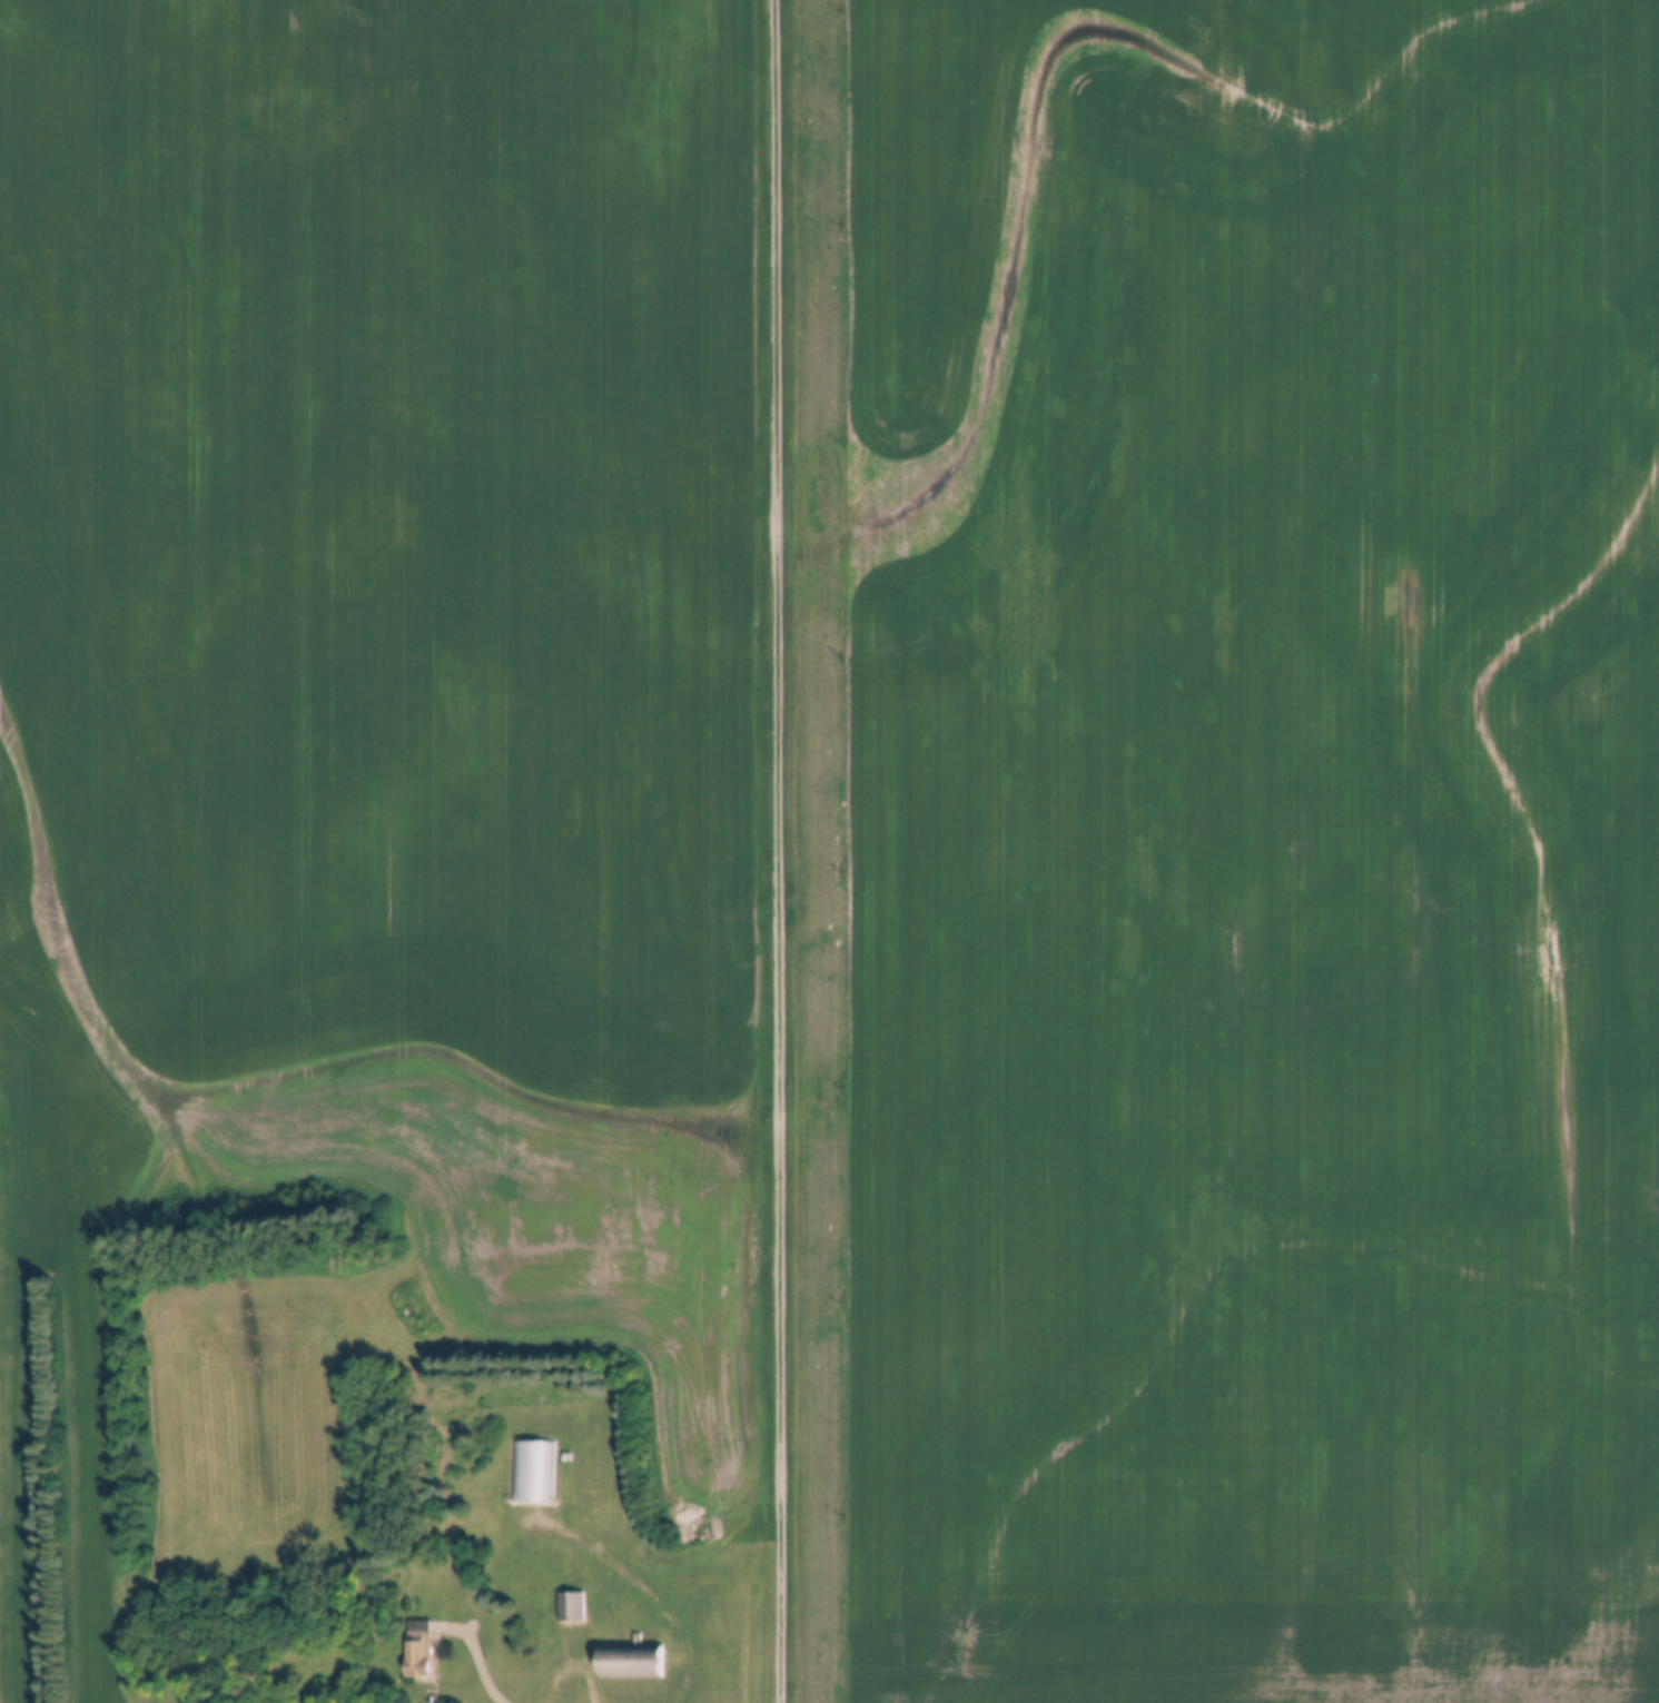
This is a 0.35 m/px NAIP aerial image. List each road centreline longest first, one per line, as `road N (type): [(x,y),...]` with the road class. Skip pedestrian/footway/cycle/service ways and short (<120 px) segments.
road 1 (track): [(780,1702),(778,0)]

